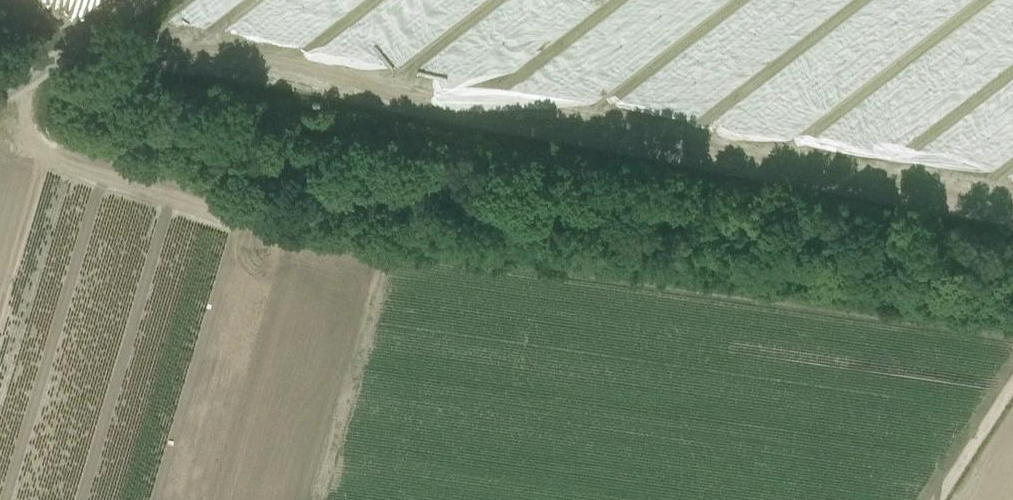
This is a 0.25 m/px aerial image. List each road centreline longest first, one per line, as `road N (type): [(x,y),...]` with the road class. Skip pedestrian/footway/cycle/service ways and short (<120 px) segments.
road 1 (track): [(68,54),(1012,225)]
road 2 (unclassified): [(0,94),(140,0)]
road 3 (track): [(1012,387),(939,499)]

